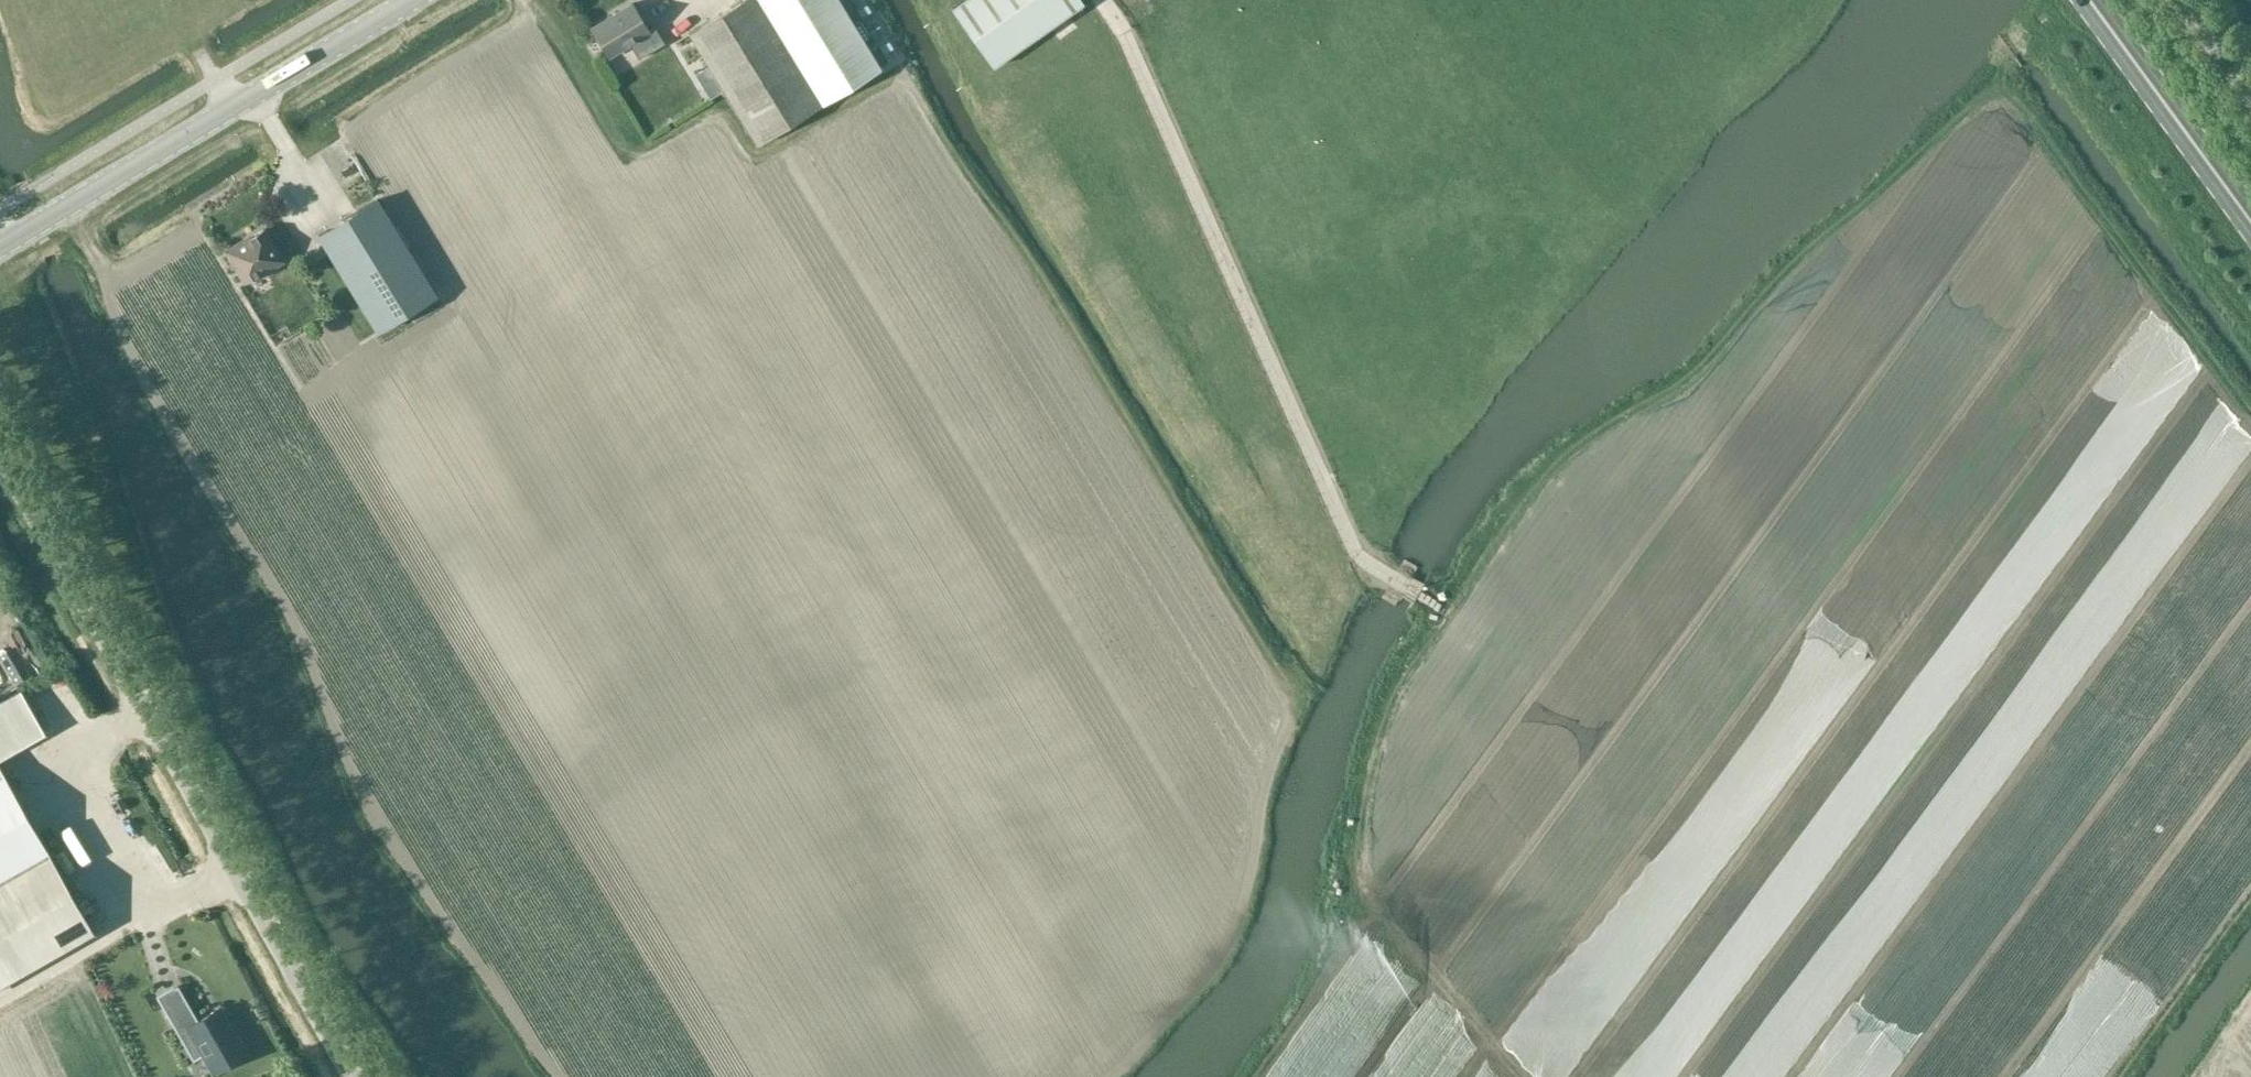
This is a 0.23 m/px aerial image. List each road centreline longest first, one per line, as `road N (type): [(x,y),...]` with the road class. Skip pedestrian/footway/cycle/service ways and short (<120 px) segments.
road 1 (unclassified): [(353,1076),(0,451)]
road 2 (tertiary): [(0,252),(419,0)]
road 3 (primary): [(2250,222),(2089,0)]

